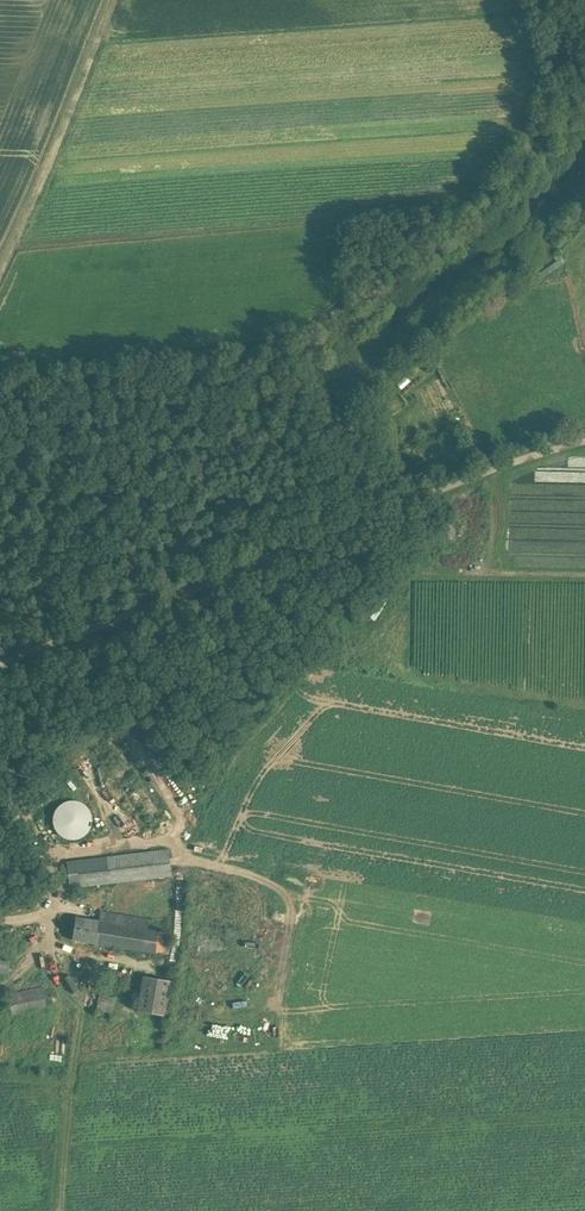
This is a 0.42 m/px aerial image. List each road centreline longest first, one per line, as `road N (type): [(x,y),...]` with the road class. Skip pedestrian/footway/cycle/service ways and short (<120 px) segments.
road 1 (unclassified): [(0,661),(469,477),(584,442)]
road 2 (track): [(0,273),(114,0)]
road 3 (track): [(0,750),(18,805),(49,847),(62,885),(49,944)]
road 4 (track): [(0,996),(50,945),(87,1009),(76,1066)]
road 5 (track): [(157,962),(50,945),(0,923)]

